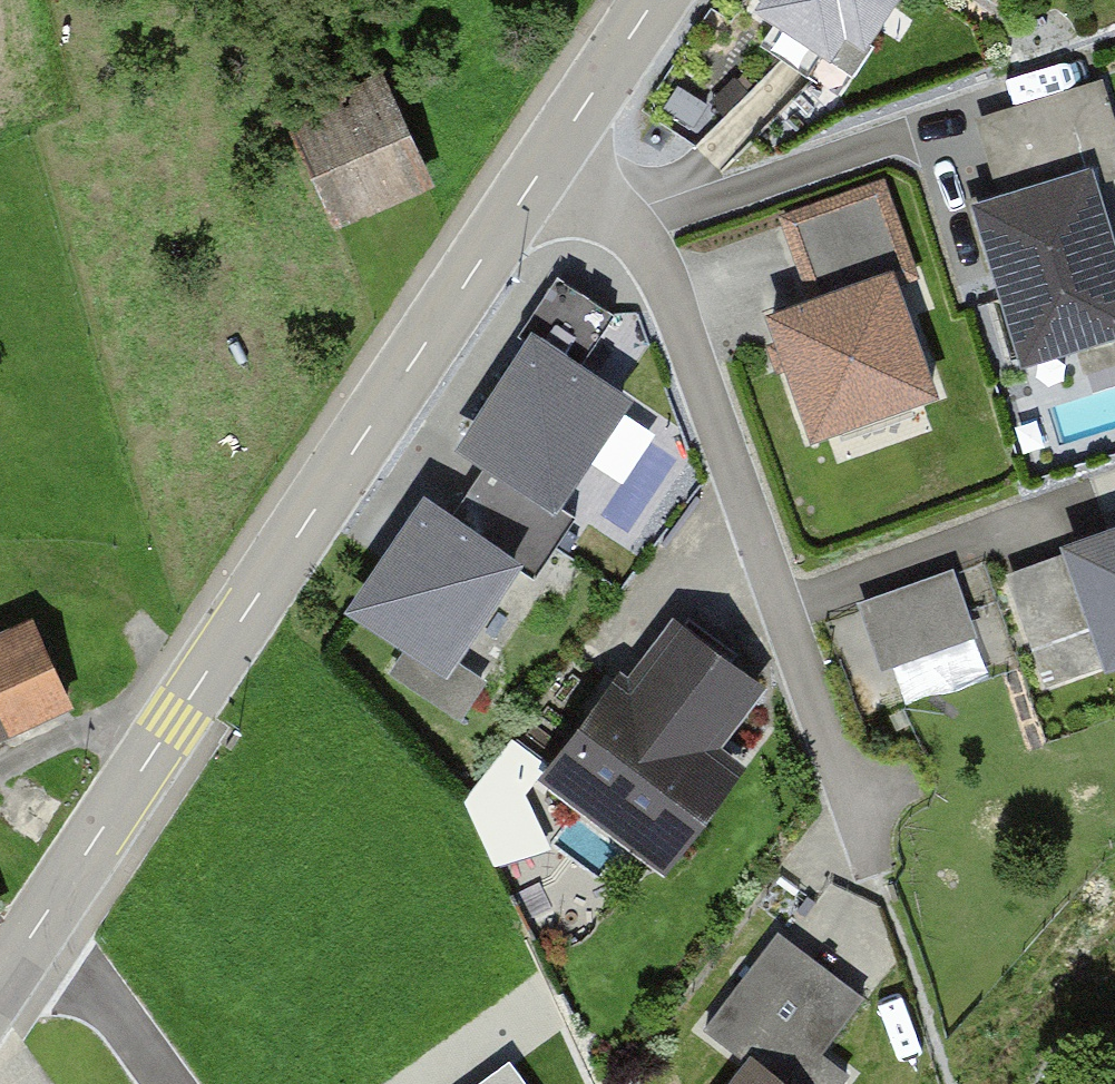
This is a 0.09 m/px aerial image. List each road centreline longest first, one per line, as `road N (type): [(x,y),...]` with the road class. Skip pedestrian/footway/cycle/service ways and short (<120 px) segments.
road 1 (tertiary): [(0,977),(545,168)]
road 2 (residential): [(545,168),(637,230),(697,331),(883,872)]
road 3 (tertiary): [(545,168),(656,0)]

